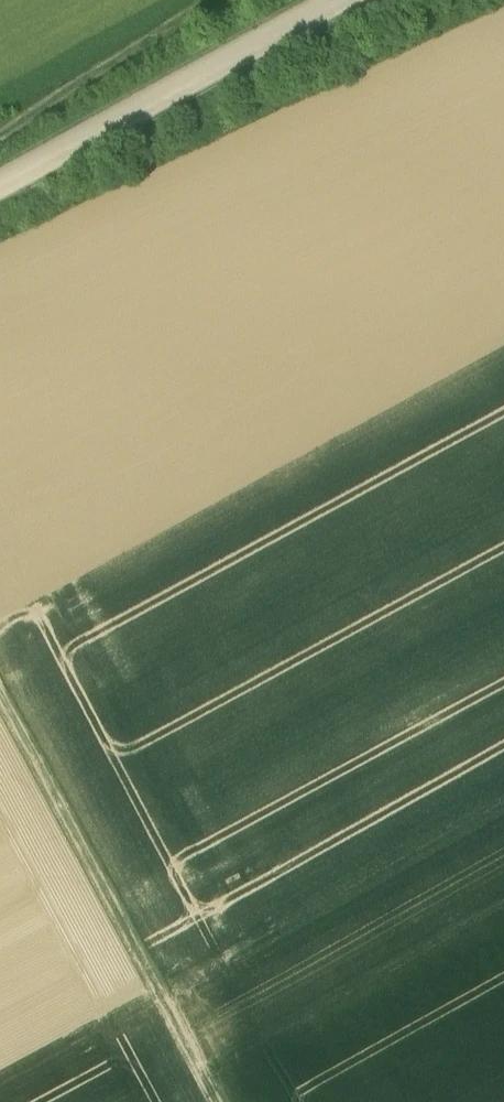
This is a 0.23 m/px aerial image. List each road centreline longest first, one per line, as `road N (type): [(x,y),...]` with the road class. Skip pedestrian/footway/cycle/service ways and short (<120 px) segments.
road 1 (track): [(0,709),(210,1101)]
road 2 (track): [(344,0),(0,187)]

